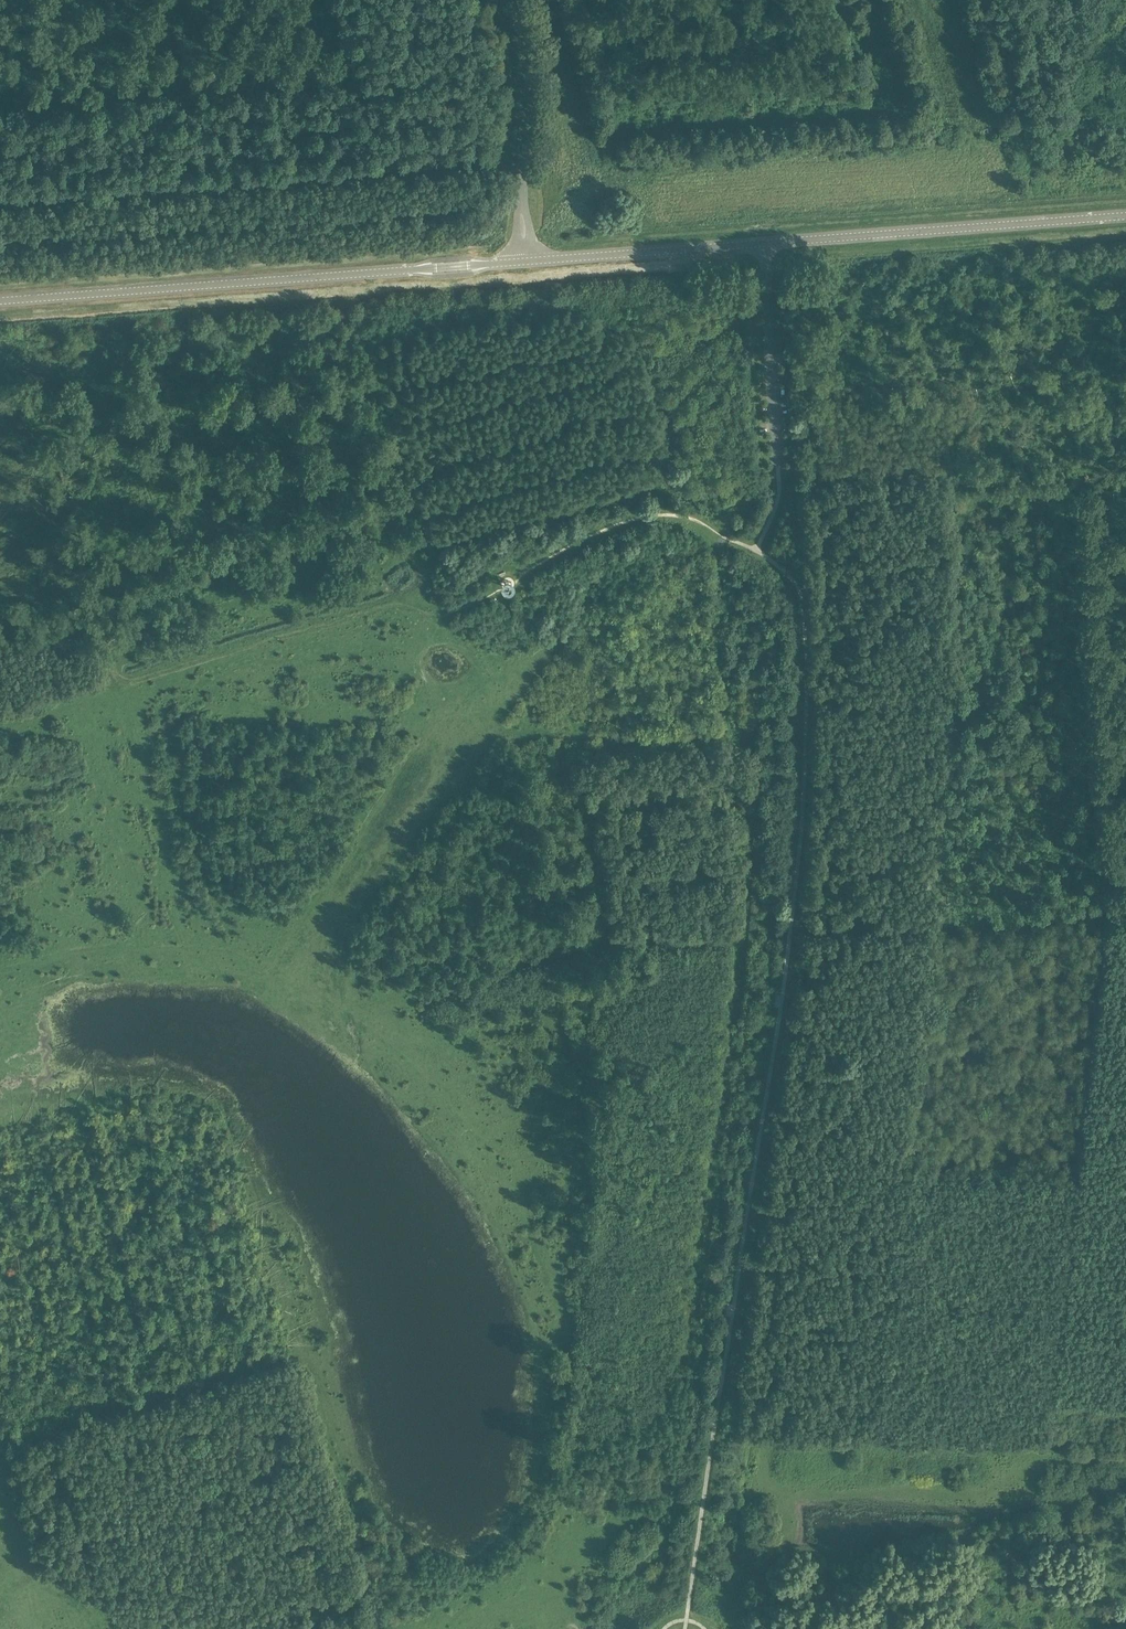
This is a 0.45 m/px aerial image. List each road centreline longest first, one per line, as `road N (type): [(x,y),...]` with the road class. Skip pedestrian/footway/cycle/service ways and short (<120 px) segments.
road 1 (tertiary): [(0,301),(524,264)]
road 2 (tertiary): [(764,243),(1125,215)]
road 3 (unclassified): [(524,264),(532,65),(513,0)]
road 4 (tertiary): [(524,264),(764,243)]
road 5 (unclassified): [(764,243),(777,466)]

